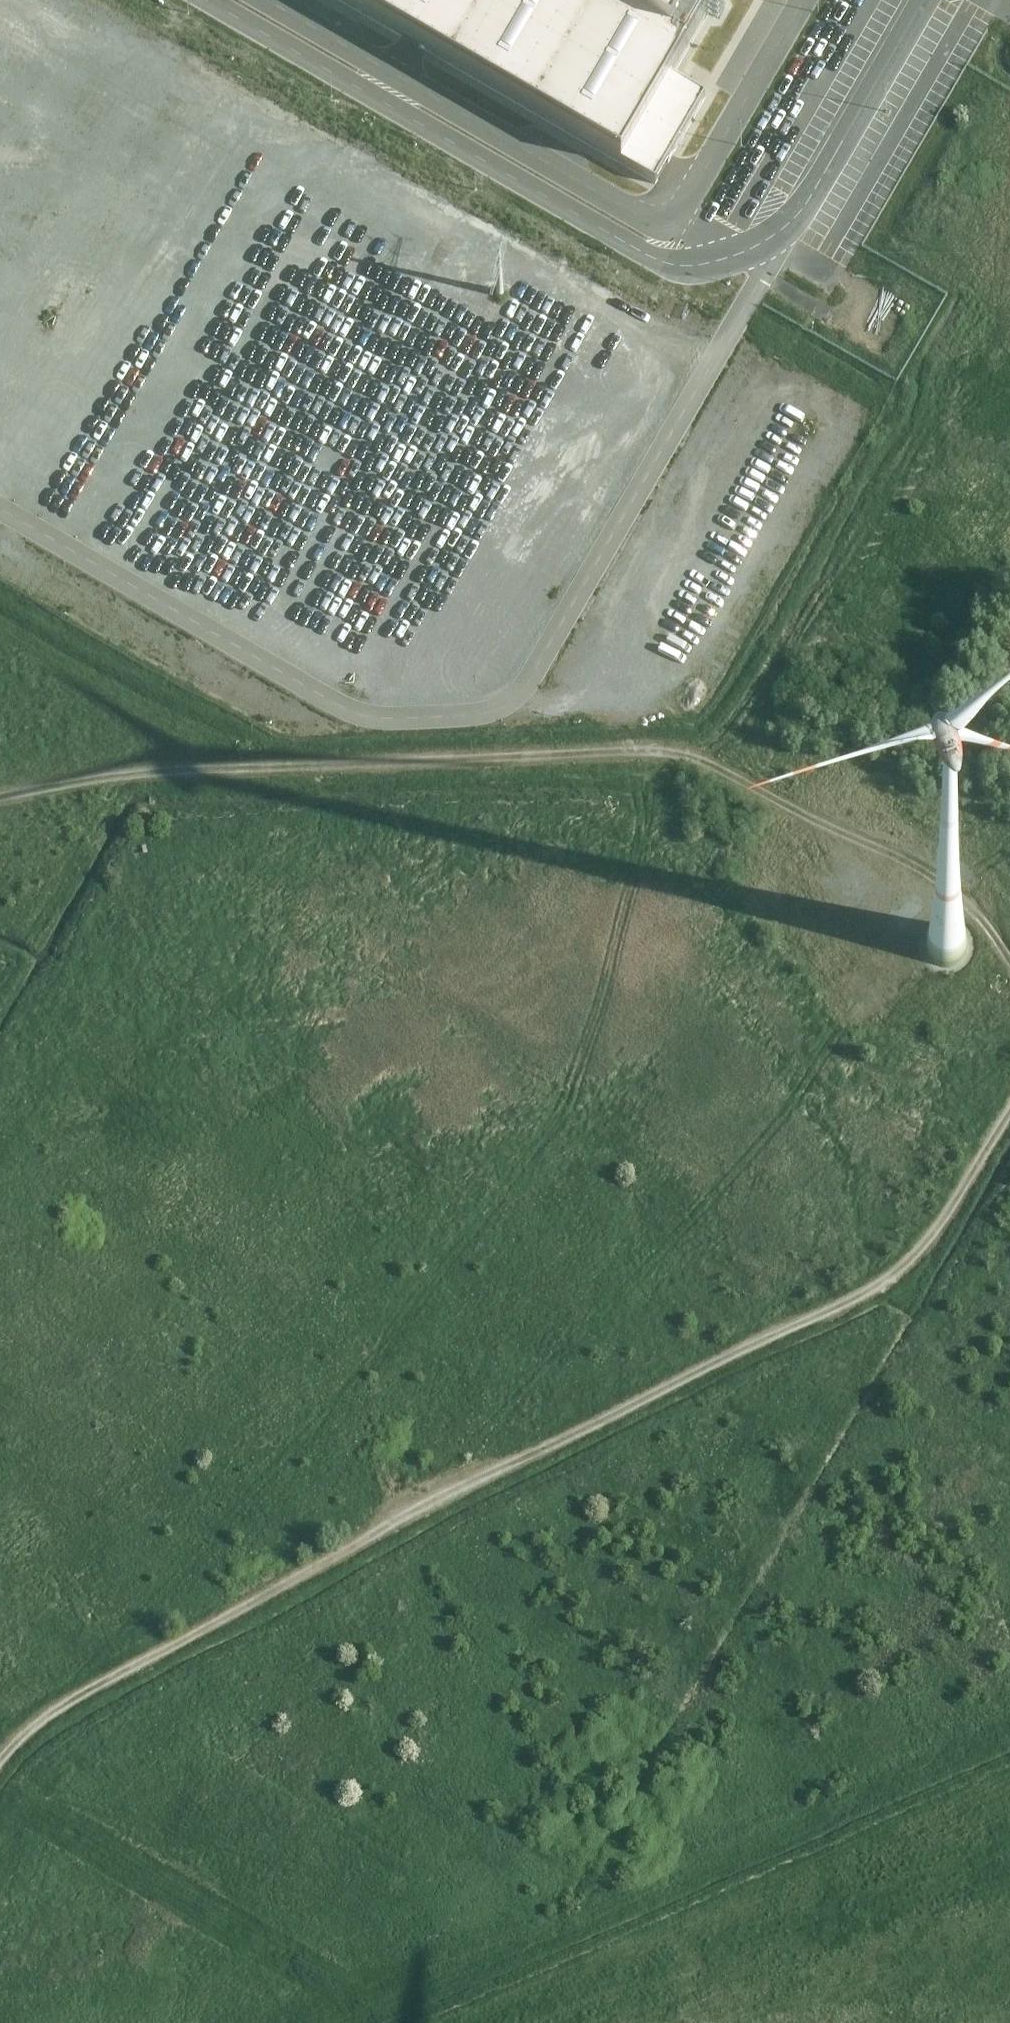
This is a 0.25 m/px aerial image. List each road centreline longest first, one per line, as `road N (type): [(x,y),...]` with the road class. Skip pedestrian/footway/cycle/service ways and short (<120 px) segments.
road 1 (track): [(1009,1111),(932,1243),(873,1293),(448,1494),(63,1706),(0,1767)]
road 2 (track): [(0,793),(130,768),(666,754),(734,773),(941,925)]
road 3 (unclassified): [(243,0),(759,287),(926,0)]

